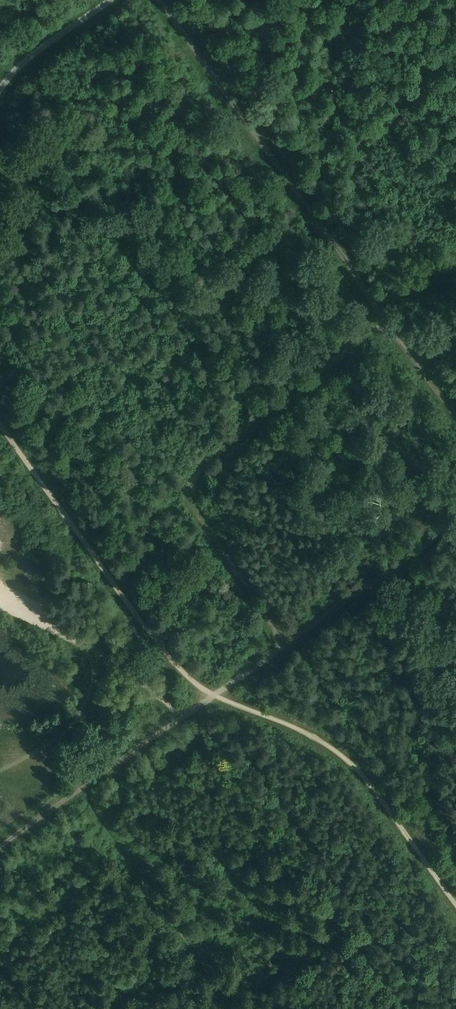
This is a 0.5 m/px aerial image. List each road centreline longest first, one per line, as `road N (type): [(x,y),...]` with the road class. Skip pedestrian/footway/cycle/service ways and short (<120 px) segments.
road 1 (track): [(282,645),(195,511),(189,498),(198,470),(455,263)]
road 2 (track): [(156,0),(455,417)]
road 3 (track): [(455,520),(215,694)]
road 4 (track): [(0,850),(215,694)]
road 5 (unclassified): [(111,0),(42,47),(0,92)]

